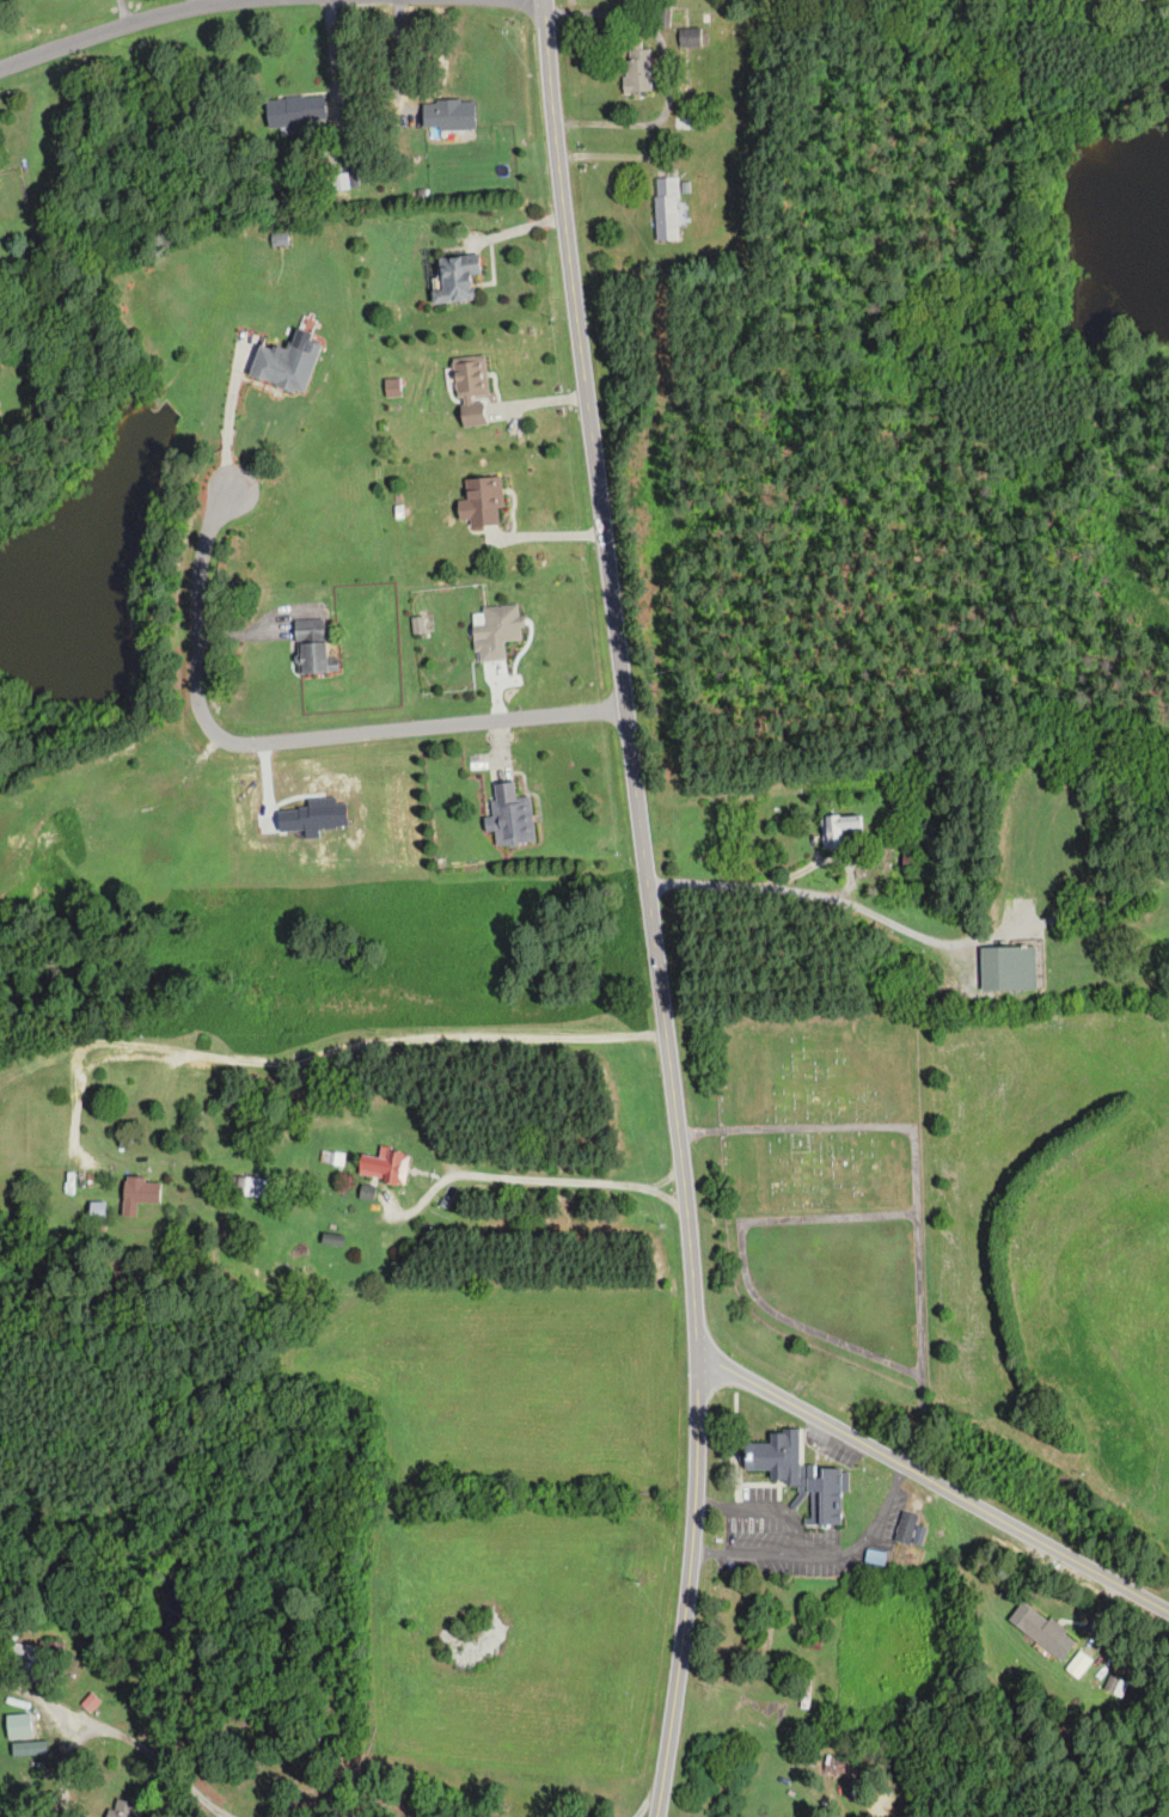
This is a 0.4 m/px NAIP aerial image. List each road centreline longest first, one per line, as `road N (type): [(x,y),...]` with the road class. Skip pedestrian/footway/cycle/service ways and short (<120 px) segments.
road 1 (tertiary): [(655,1816),(691,1550),(697,1358),(668,1042),(557,159),(544,0)]
road 2 (residential): [(626,710),(240,745),(222,738),(202,721),(195,624),(198,563),(233,491)]
road 3 (residential): [(1168,1613),(697,1358)]
road 4 (residential): [(229,0),(140,19),(0,66)]
road 5 (track): [(974,942),(1168,882)]

